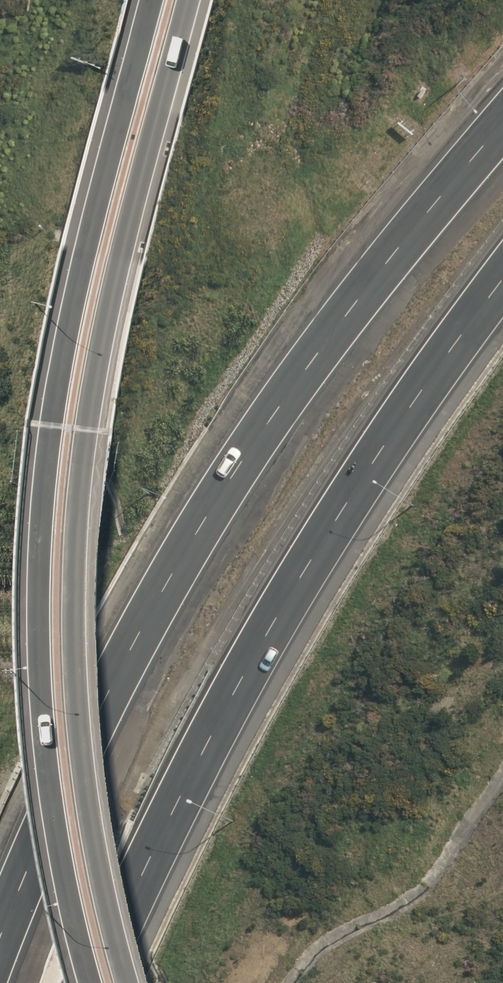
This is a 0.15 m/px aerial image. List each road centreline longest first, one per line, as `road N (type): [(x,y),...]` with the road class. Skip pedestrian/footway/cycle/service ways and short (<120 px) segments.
road 1 (secondary): [(186,0),(98,344),(73,580),(87,810),(128,982)]
road 2 (secondary): [(91,982),(59,867),(38,716),(39,552),(50,418),(75,282),(147,0)]
road 3 (motorway): [(0,916),(116,658),(178,549),(382,252),(502,106)]
road 4 (motorway): [(502,272),(398,417),(227,696),(90,982)]

